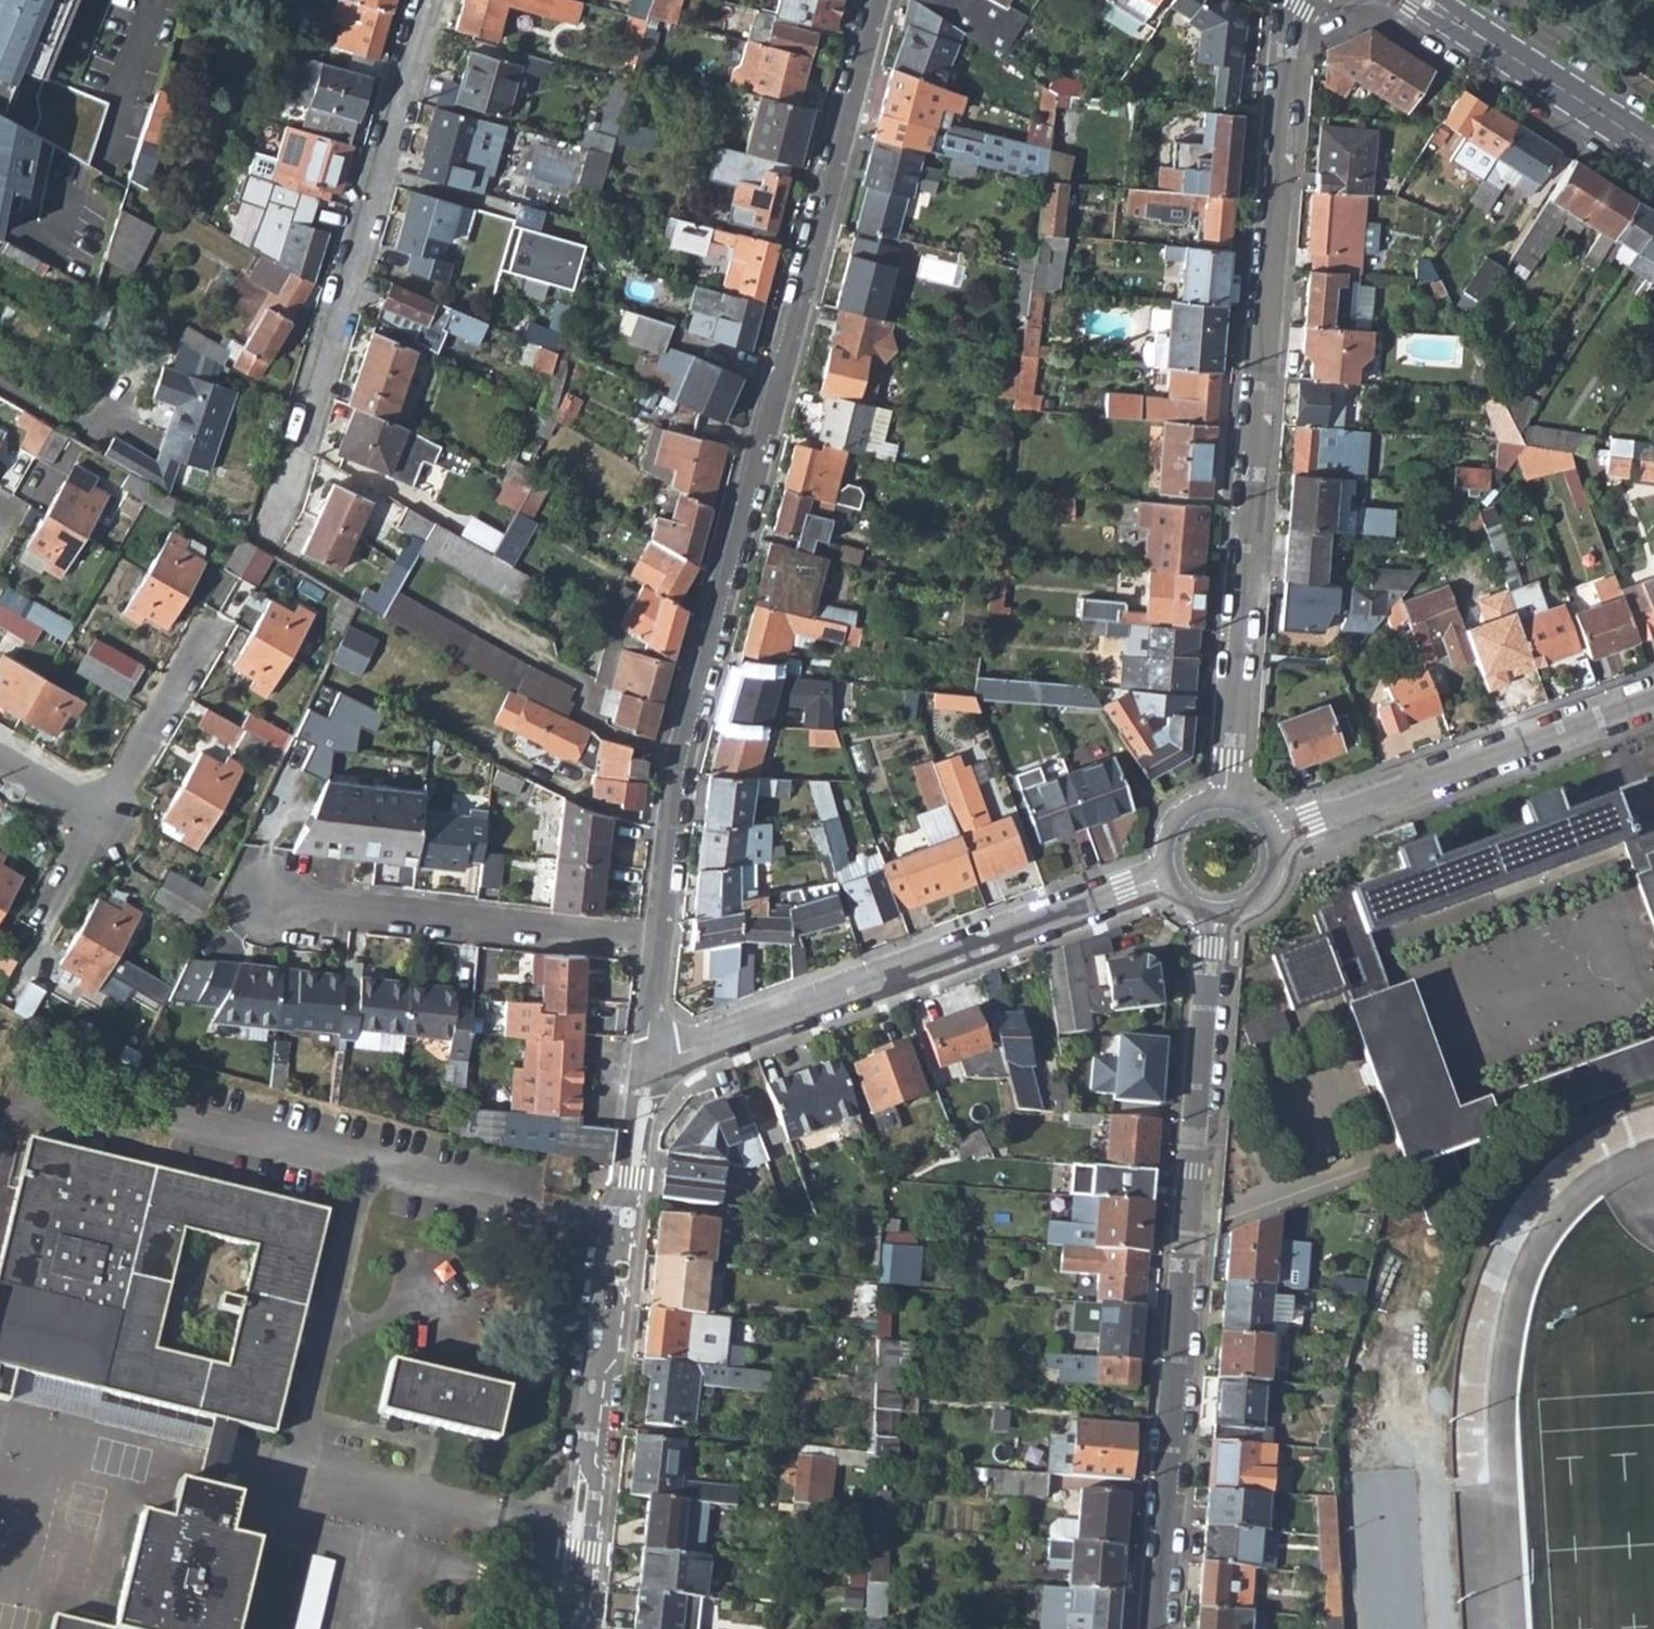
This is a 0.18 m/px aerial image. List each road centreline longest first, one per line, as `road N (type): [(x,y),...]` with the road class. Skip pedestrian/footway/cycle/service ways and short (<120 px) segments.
road 1 (residential): [(880,0),(674,767),(655,936)]
road 2 (residential): [(1304,0),(1291,34),(1224,817)]
road 3 (residential): [(1216,894),(1158,1628)]
road 4 (residential): [(645,1072),(708,1041),(1185,868)]
road 5 (residential): [(645,1072),(571,1628)]
road 6 (residential): [(426,0),(285,489),(263,533)]
road 7 (residential): [(1653,699),(1257,843)]
road 8 (residential): [(655,936),(289,898)]
road 9 (tertiary): [(1417,0),(1653,153)]
road 10 (residential): [(215,615),(98,825)]
road 11 (residential): [(655,936),(645,1072)]
road 12 (residential): [(98,825),(39,931)]

